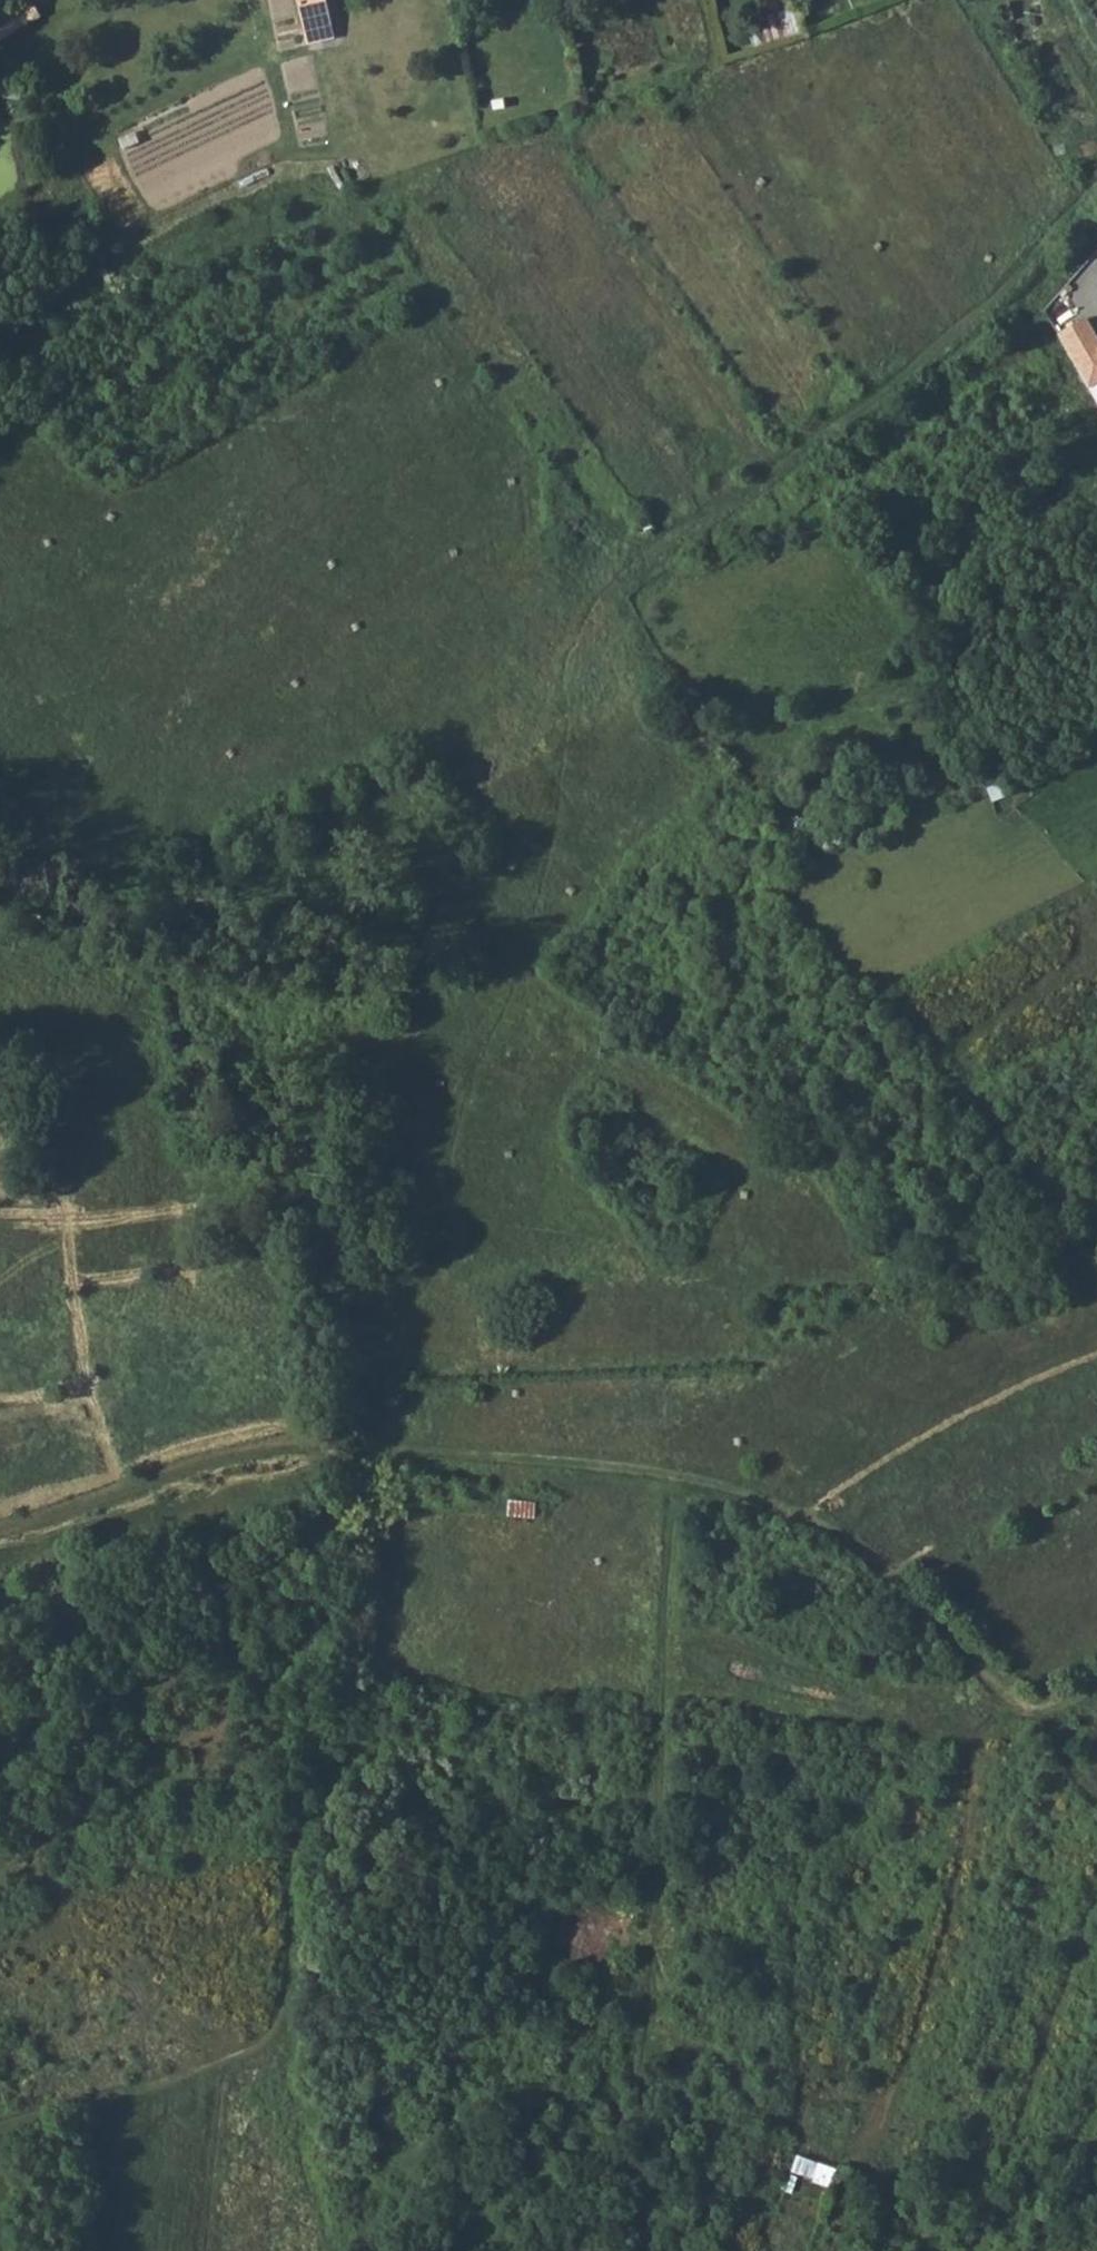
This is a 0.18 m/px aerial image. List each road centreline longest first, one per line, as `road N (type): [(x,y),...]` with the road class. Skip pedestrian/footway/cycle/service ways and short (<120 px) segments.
road 1 (track): [(1027,1709),(927,1606),(820,1523),(679,1473),(322,1448),(230,1462),(0,1530)]
road 2 (track): [(1096,201),(1019,288),(877,403),(577,587)]
road 3 (track): [(1027,1709),(995,1718),(974,1744),(934,1945),(865,2149)]

